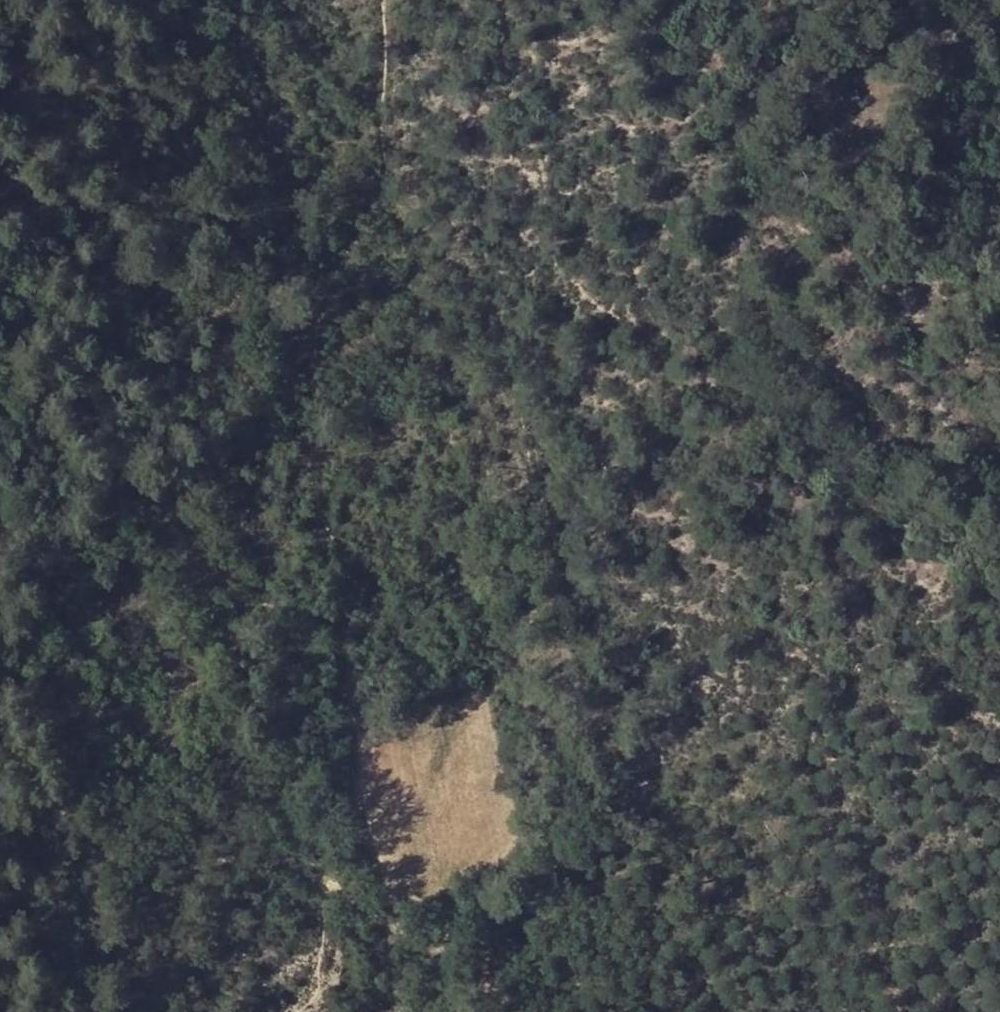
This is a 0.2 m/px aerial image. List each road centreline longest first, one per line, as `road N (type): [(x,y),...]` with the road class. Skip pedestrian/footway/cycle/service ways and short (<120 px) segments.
road 1 (track): [(483,1011),(472,976),(331,879),(289,835)]

